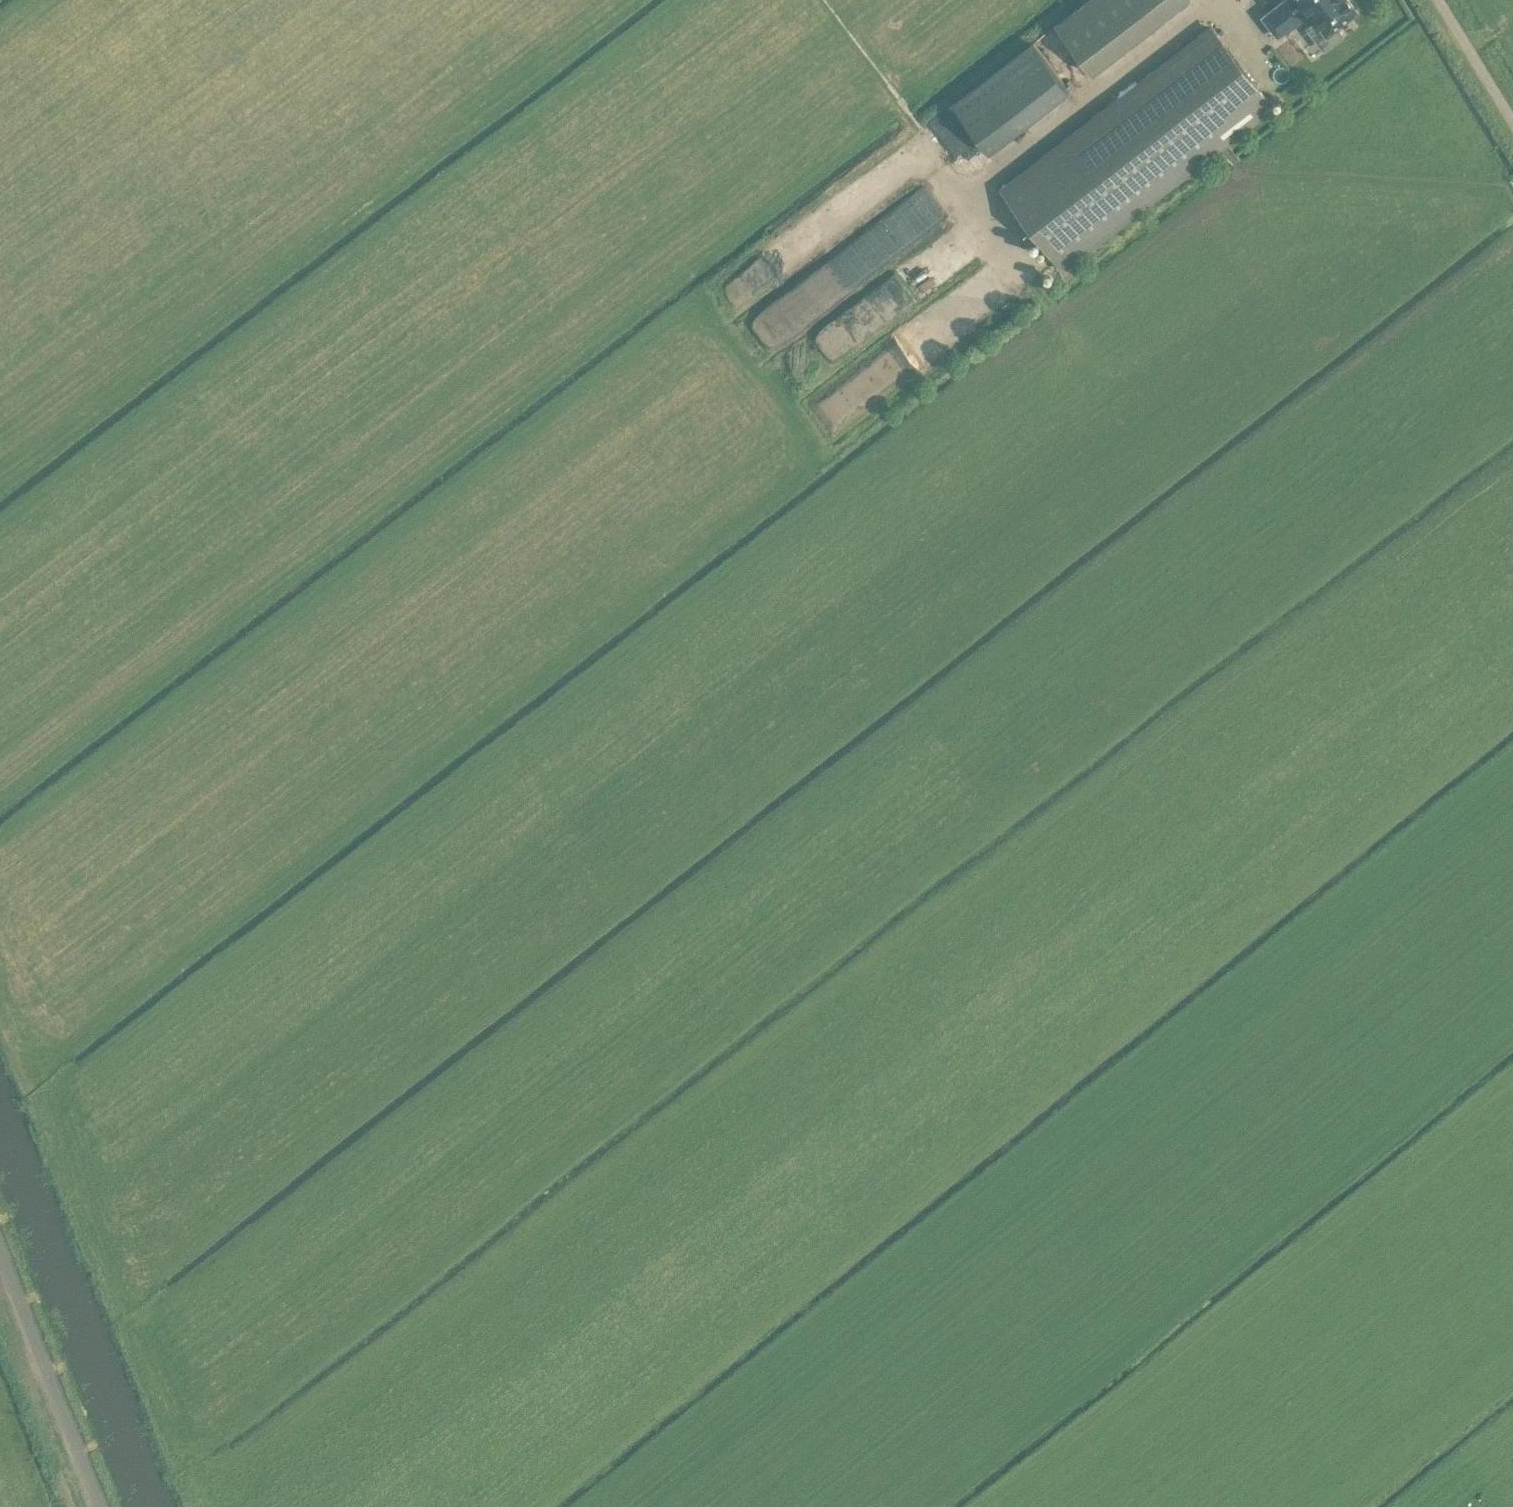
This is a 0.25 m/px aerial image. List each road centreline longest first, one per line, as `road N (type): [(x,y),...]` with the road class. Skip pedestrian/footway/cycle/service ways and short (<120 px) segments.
road 1 (unclassified): [(99,1506),(0,1250)]
road 2 (unclassified): [(1512,128),(1438,0)]

